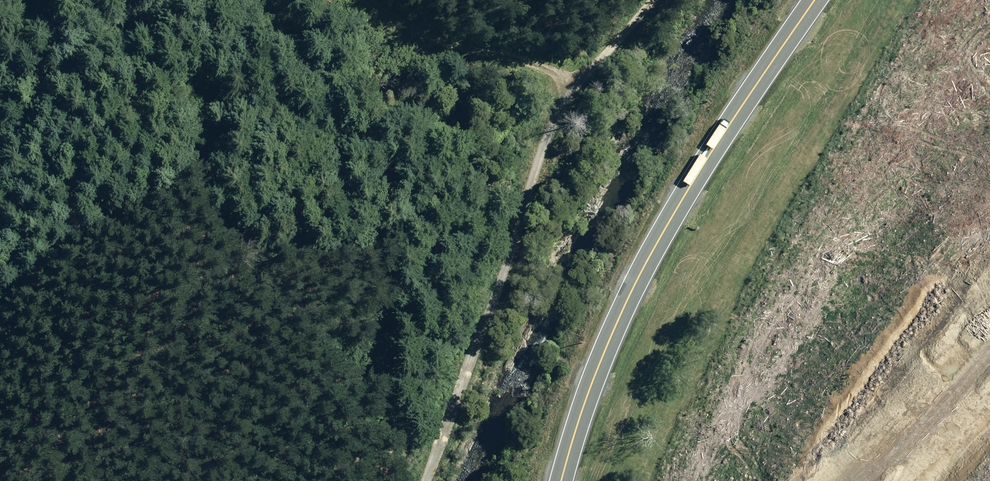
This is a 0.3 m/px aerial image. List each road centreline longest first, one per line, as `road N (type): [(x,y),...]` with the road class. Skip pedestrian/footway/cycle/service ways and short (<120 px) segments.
road 1 (trunk): [(557,480),(590,373),(664,213),(810,0)]
road 2 (unclassified): [(427,480),(554,132),(651,0)]
road 3 (track): [(587,86),(426,32),(364,0)]

